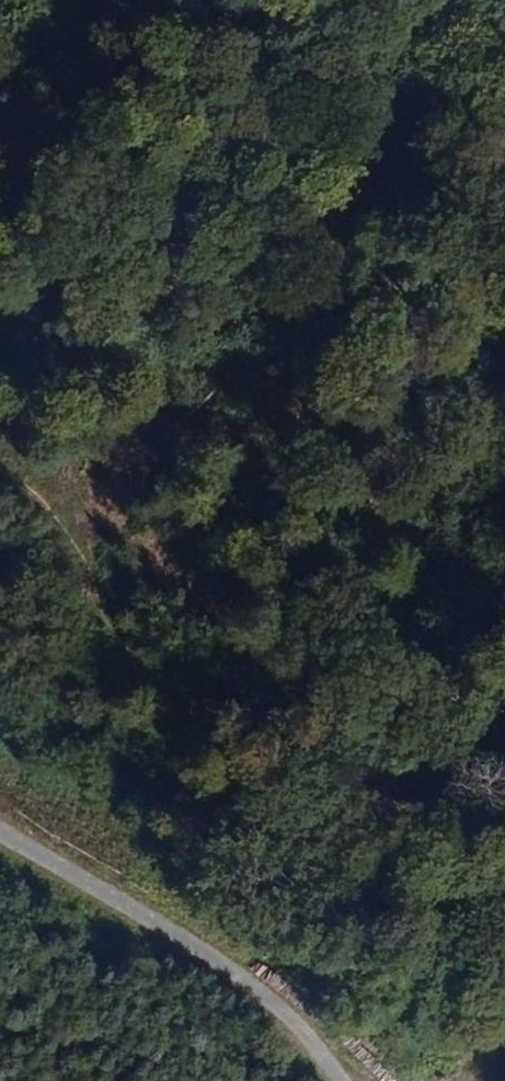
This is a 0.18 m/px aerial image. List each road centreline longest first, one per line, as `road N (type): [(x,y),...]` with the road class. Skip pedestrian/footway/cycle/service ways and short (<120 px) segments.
road 1 (track): [(0,850),(234,977),(310,1043),(334,1080)]

